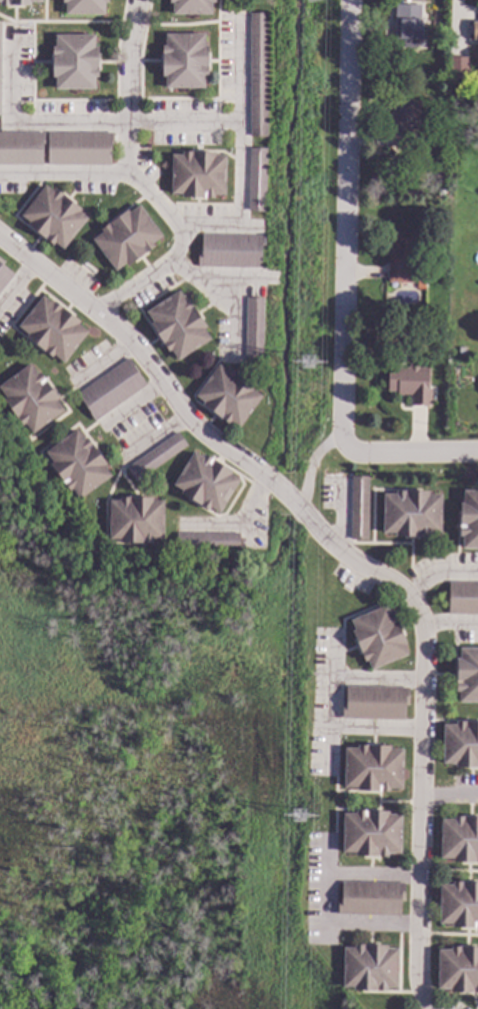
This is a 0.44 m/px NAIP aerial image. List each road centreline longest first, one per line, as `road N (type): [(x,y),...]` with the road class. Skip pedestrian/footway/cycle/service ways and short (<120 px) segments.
road 1 (residential): [(0,240),(109,327),(154,372),(184,418),(267,478),(422,616),(417,976),(428,1008)]
road 2 (residential): [(347,0),(343,443)]
road 3 (residential): [(141,0),(132,45),(132,155),(137,181),(179,233),(179,245),(166,270),(94,315)]
road 4 (residential): [(240,122),(13,121),(10,37)]
road 5 (residential): [(166,216),(240,214),(239,26)]
road 6 (residential): [(477,450),(359,452),(343,443)]
road 7 (residential): [(0,176),(136,177)]

